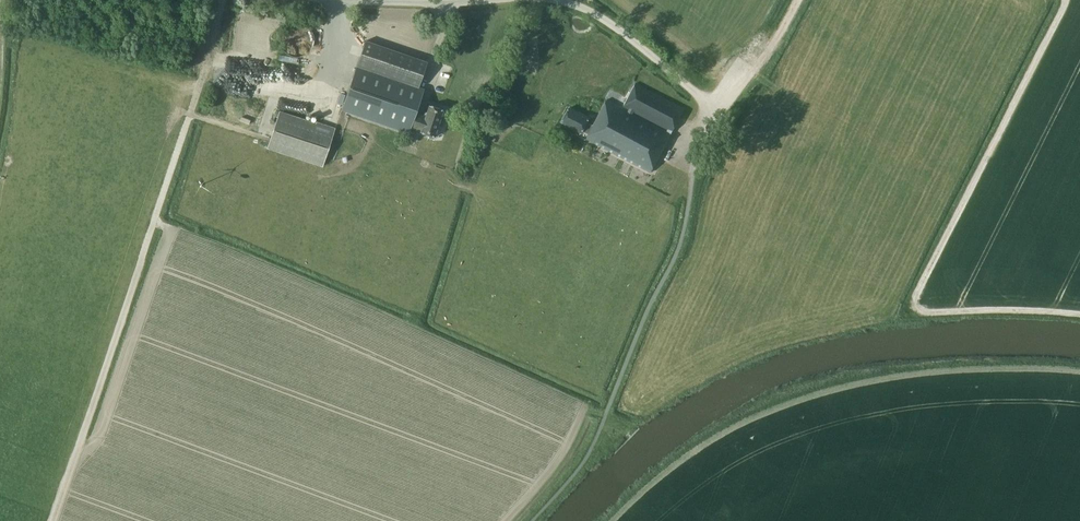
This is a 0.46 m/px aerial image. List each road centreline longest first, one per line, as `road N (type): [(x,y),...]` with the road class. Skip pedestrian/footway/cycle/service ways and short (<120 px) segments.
road 1 (track): [(927,311),(918,294),(1065,0)]
road 2 (unclassified): [(690,196),(707,127),(701,99),(602,18),(555,0)]
road 3 (track): [(222,0),(142,259)]

